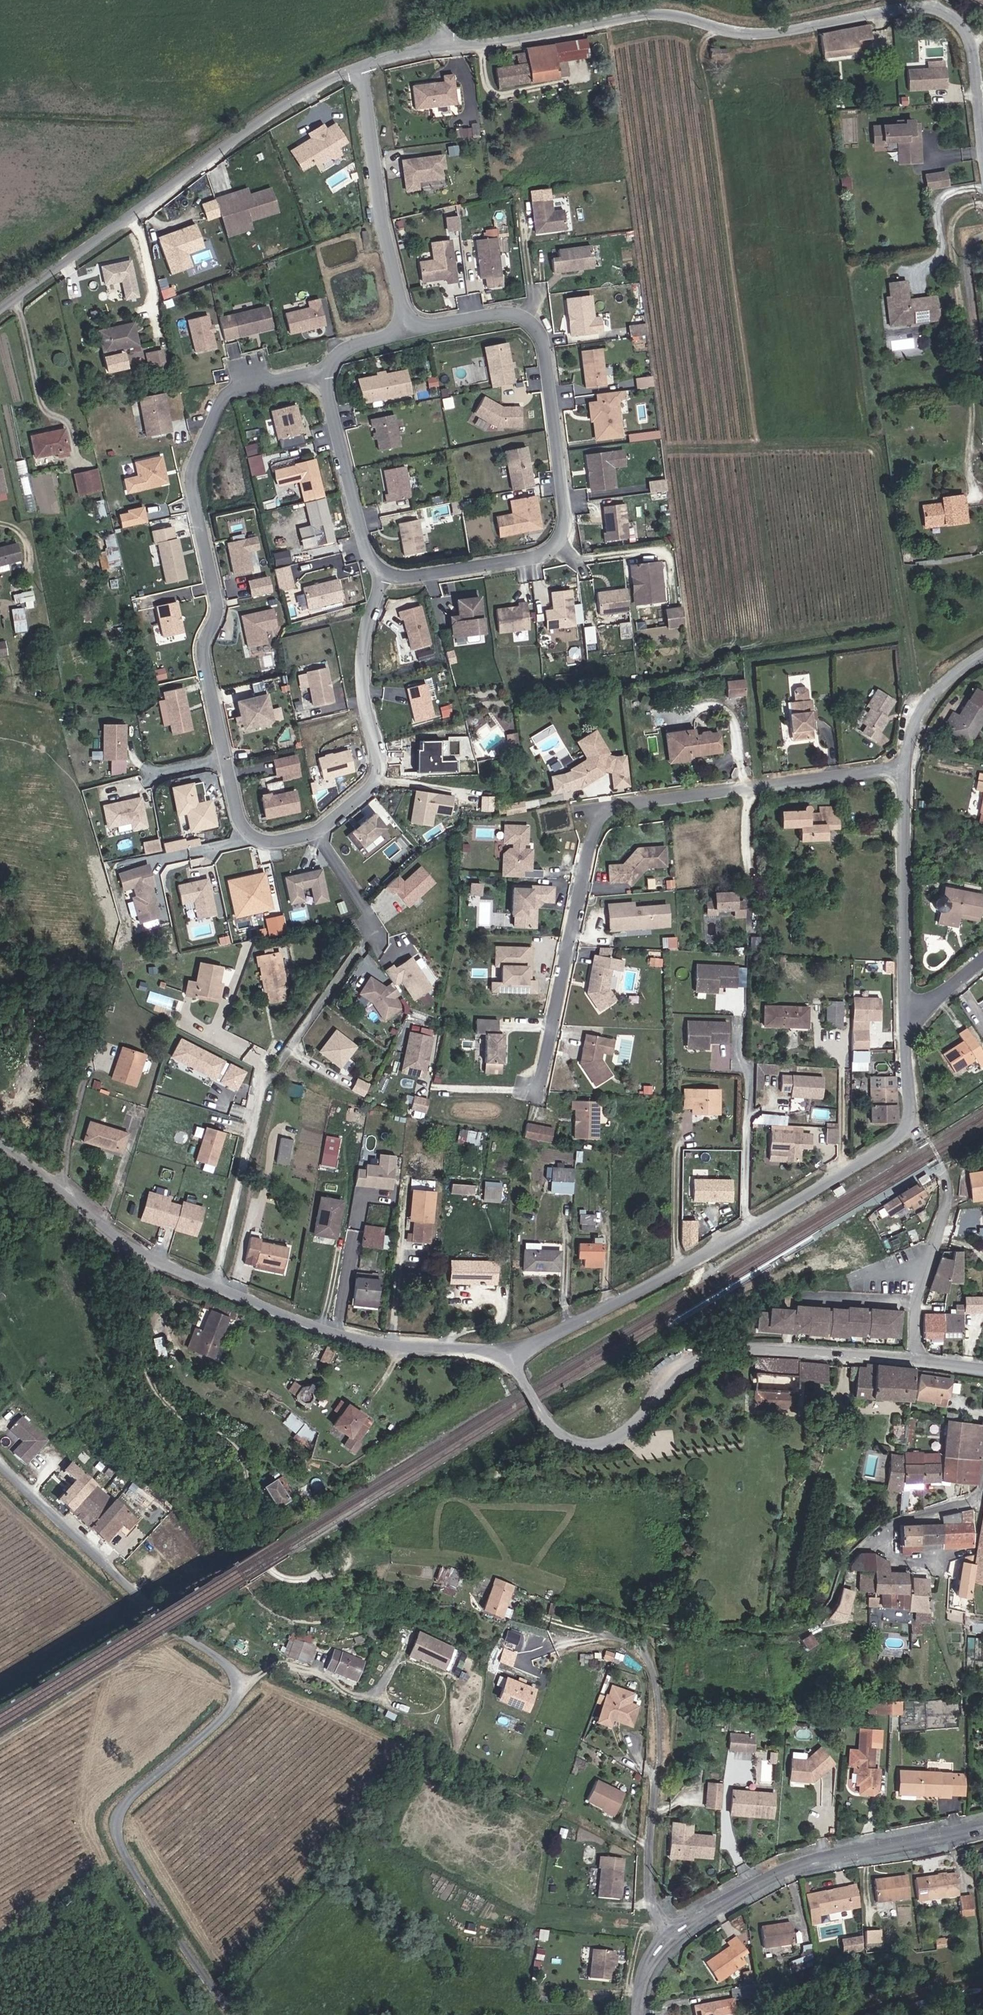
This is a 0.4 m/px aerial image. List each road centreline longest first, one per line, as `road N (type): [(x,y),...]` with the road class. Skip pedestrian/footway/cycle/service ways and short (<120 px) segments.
road 1 (residential): [(381,574),(362,657),(378,756),(375,783),(314,832),(286,842),(248,834),(204,667),(202,645),(217,606),(190,469),(225,396),(270,380),(327,376)]
road 2 (unclassified): [(903,766),(912,1084),(904,1131),(703,1256),(509,1356)]
road 3 (unclassified): [(0,1458),(234,1682),(233,1695),(128,1803),(121,1836),(152,1904),(234,2014)]
road 4 (unclassified): [(446,46),(674,17),(732,33),(801,30),(927,7),(954,18),(972,49),(982,146)]
road 5 (residential): [(536,1090),(604,811),(903,766)]
road 6 (unclassified): [(509,1356),(337,1330),(168,1265),(116,1236),(0,1139)]
road 7 (residential): [(381,574),(406,578),(532,558),(552,542),(562,513),(539,349),(517,317),(406,331)]
road 8 (unclassified): [(982,1368),(735,1350),(697,1361),(617,1439),(581,1441),(549,1415)]
road 9 (unclassified): [(0,311),(227,144),(346,75)]
road 10 (residential): [(641,2014),(652,1966),(674,1937),(716,1909),(819,1859),(982,1829)]
road 11 (residential): [(346,75),(406,331)]
road 12 (residential): [(327,376),(324,392),(362,554),(381,574)]
road 13 (unclassified): [(982,654),(925,705),(903,766)]

